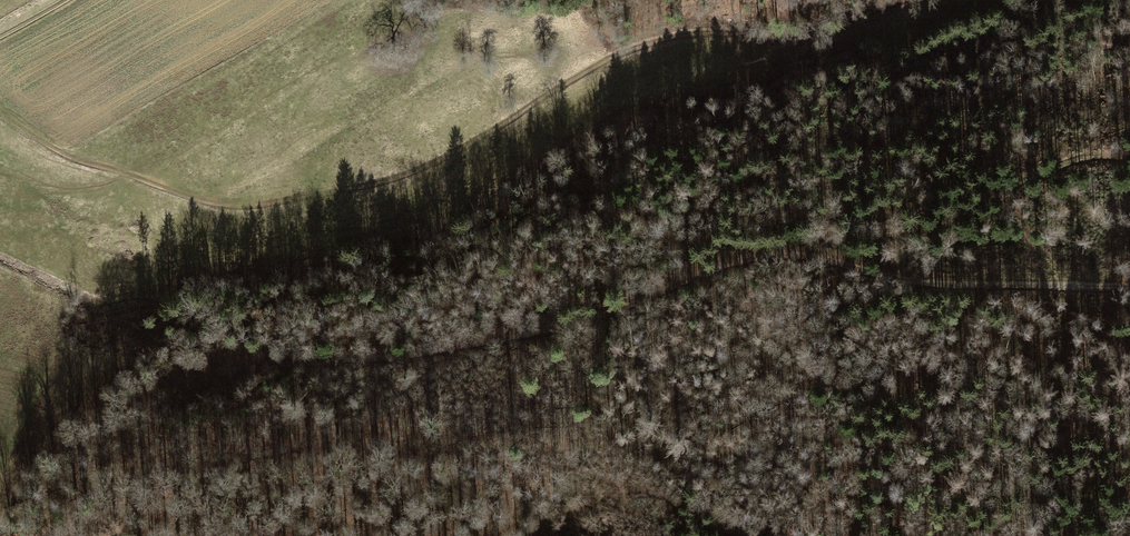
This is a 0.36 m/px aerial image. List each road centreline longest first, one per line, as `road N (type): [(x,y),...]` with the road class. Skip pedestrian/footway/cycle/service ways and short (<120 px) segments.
road 1 (track): [(996,0),(890,39),(652,40),(585,70),(432,164),(245,208),(206,204),(53,152),(0,116)]
road 2 (track): [(1129,149),(1011,184),(940,219),(772,247),(494,338),(404,354),(240,361),(159,393)]
road 3 (track): [(772,247),(911,280),(1129,286)]

